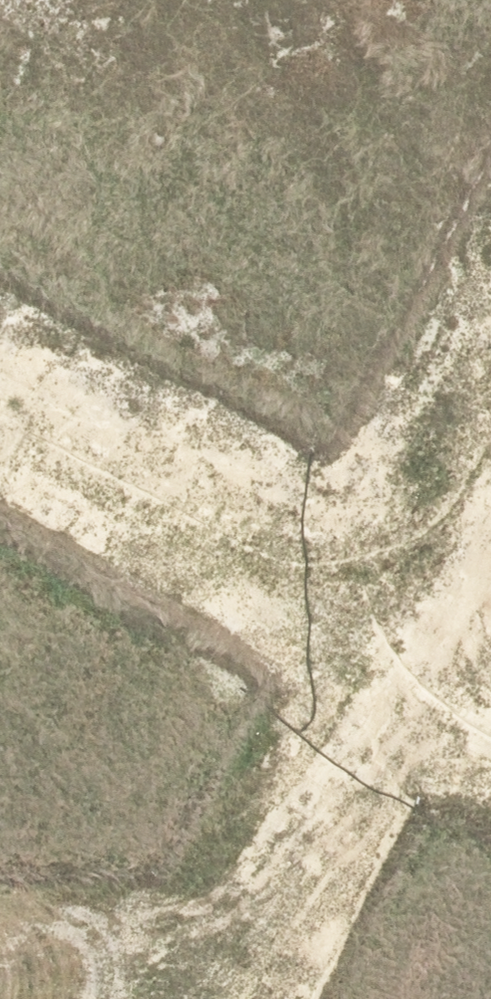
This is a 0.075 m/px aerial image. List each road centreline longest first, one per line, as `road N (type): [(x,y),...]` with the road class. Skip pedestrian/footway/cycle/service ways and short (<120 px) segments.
road 1 (residential): [(0,946),(204,939),(349,687),(389,592),(375,533)]
road 2 (residential): [(0,411),(302,565),(375,533)]
road 3 (residential): [(375,533),(490,321)]

